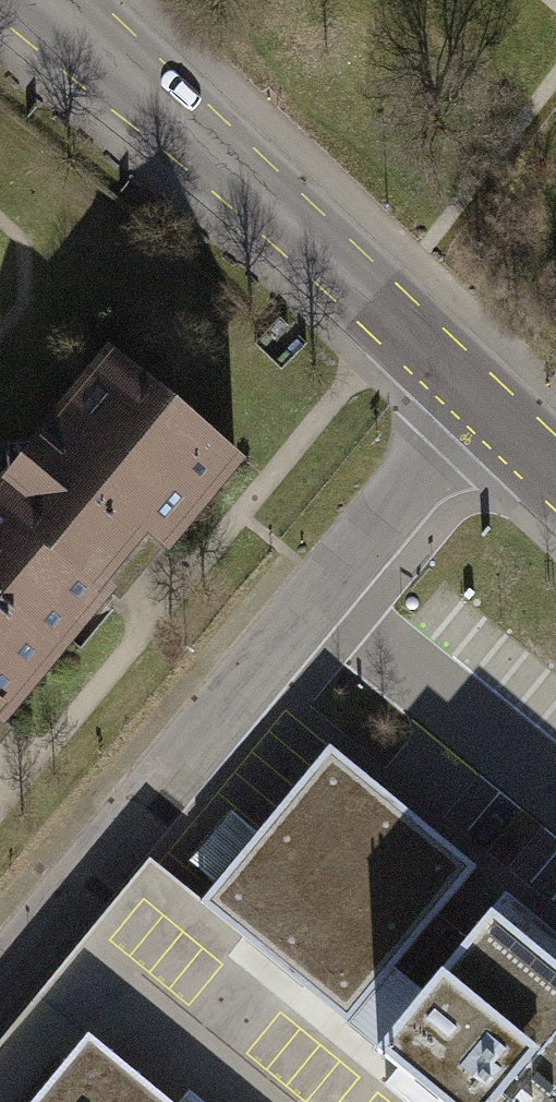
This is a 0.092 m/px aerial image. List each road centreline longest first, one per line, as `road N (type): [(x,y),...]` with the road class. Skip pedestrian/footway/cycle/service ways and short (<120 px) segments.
road 1 (residential): [(0,980),(476,402)]
road 2 (residential): [(61,0),(476,402)]

